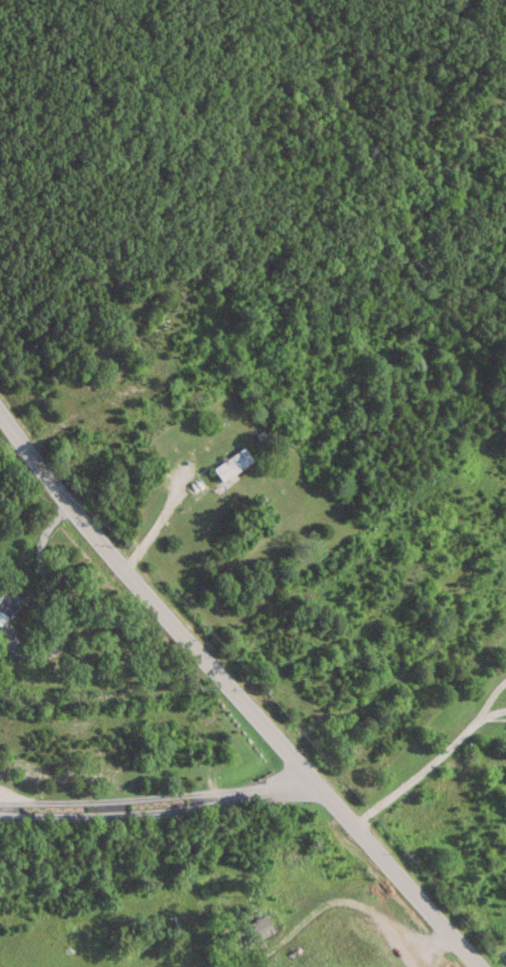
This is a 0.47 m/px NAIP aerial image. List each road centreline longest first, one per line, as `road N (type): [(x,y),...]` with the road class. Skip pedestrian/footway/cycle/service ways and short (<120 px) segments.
road 1 (tertiary): [(310,780),(76,519),(0,413)]
road 2 (residential): [(0,808),(132,808),(269,793),(310,780)]
road 3 (tertiary): [(479,966),(310,780)]

